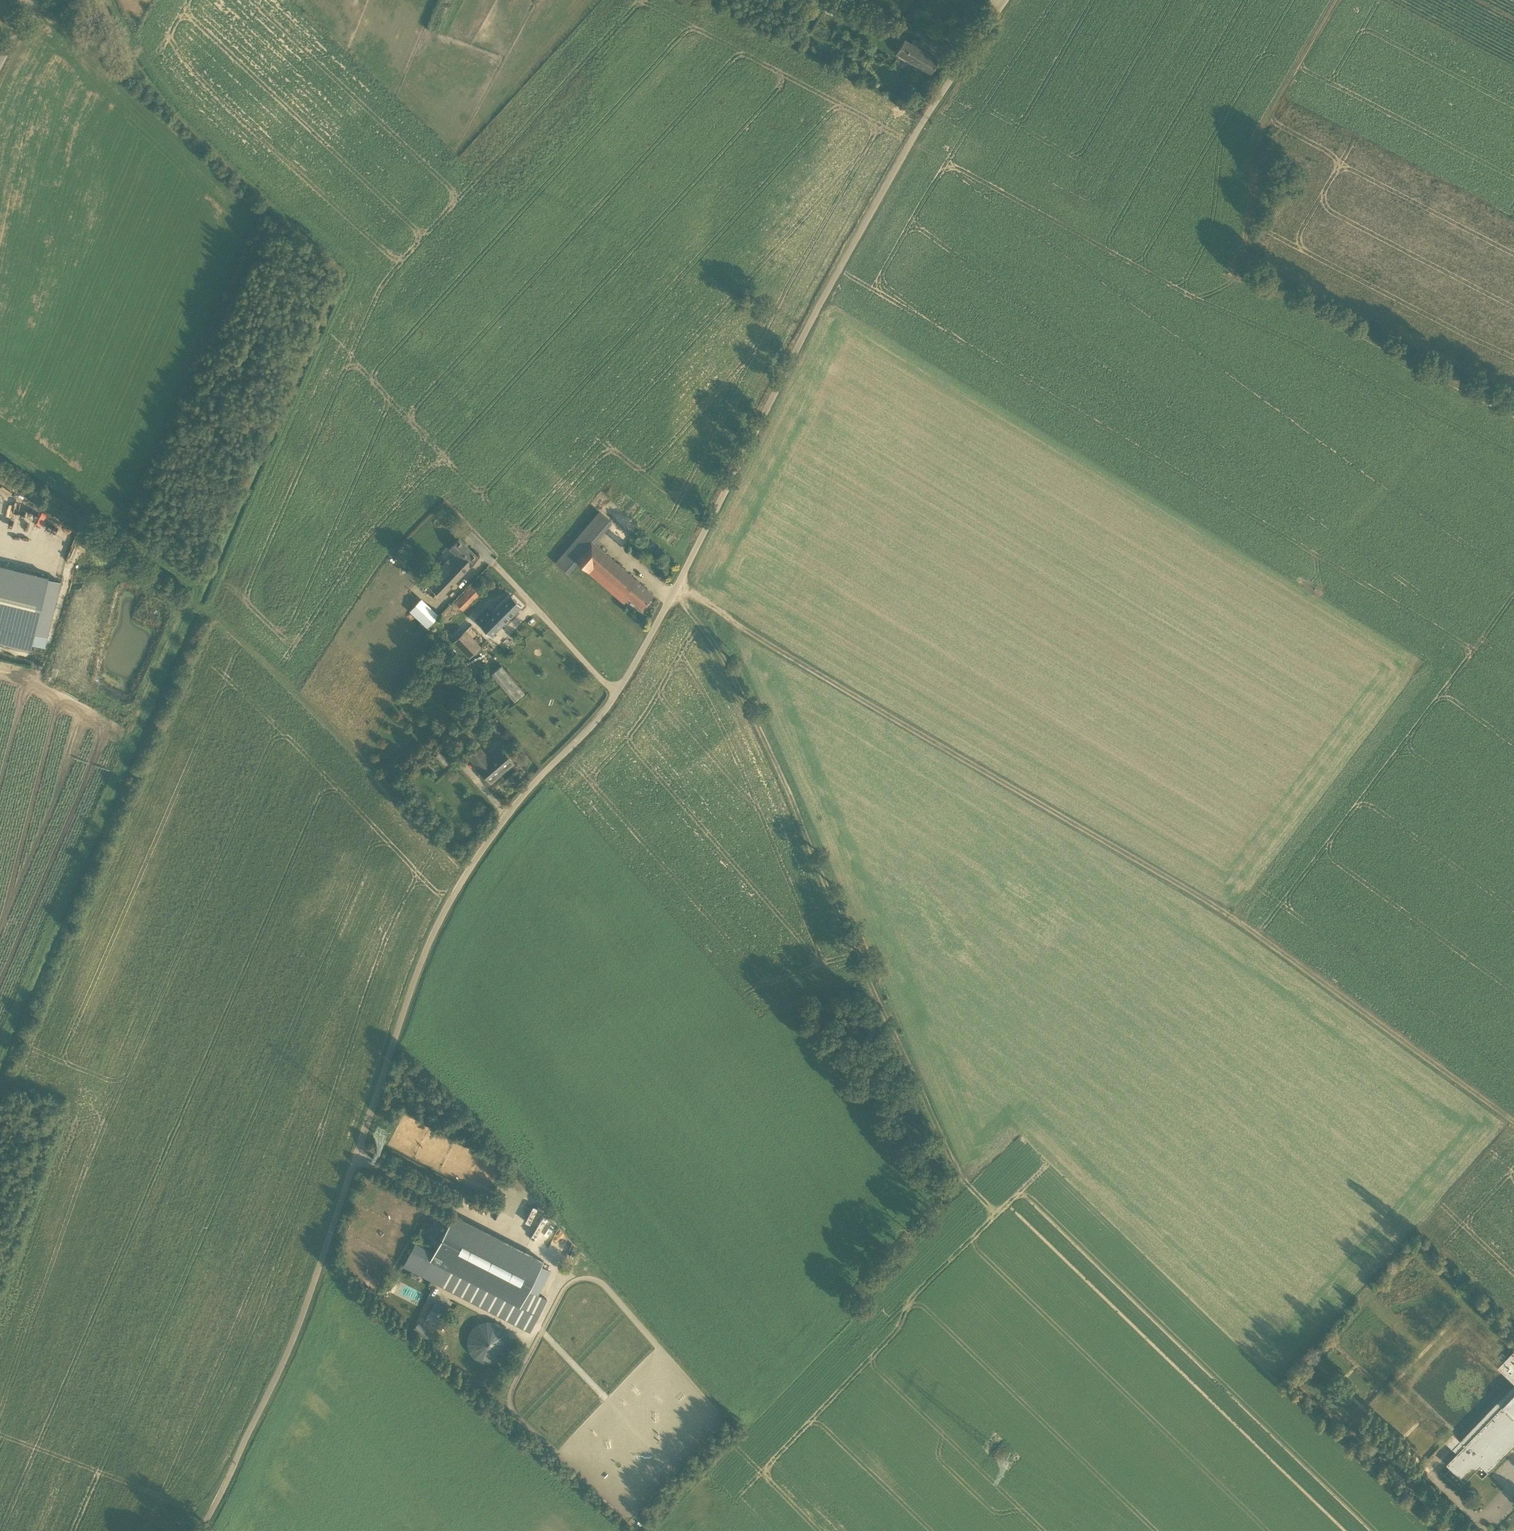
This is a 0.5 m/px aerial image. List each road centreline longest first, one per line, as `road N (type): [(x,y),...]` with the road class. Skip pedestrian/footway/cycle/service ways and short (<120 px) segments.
road 1 (unclassified): [(206,1530),(299,1334),(450,908),(511,812),(595,720),(649,639),(890,177),(1005,0)]
road 2 (track): [(1513,1121),(1250,928),(675,588)]
road 3 (track): [(1513,417),(1243,262),(1267,180),(1258,143),(1336,0)]

